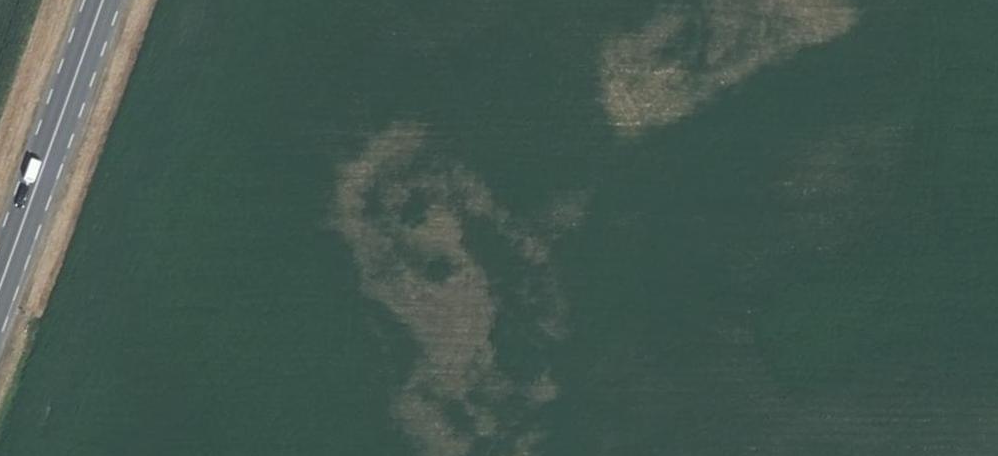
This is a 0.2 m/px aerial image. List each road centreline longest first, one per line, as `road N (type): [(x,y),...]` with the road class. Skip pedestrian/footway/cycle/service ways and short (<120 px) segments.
road 1 (primary): [(105,0),(0,292)]

